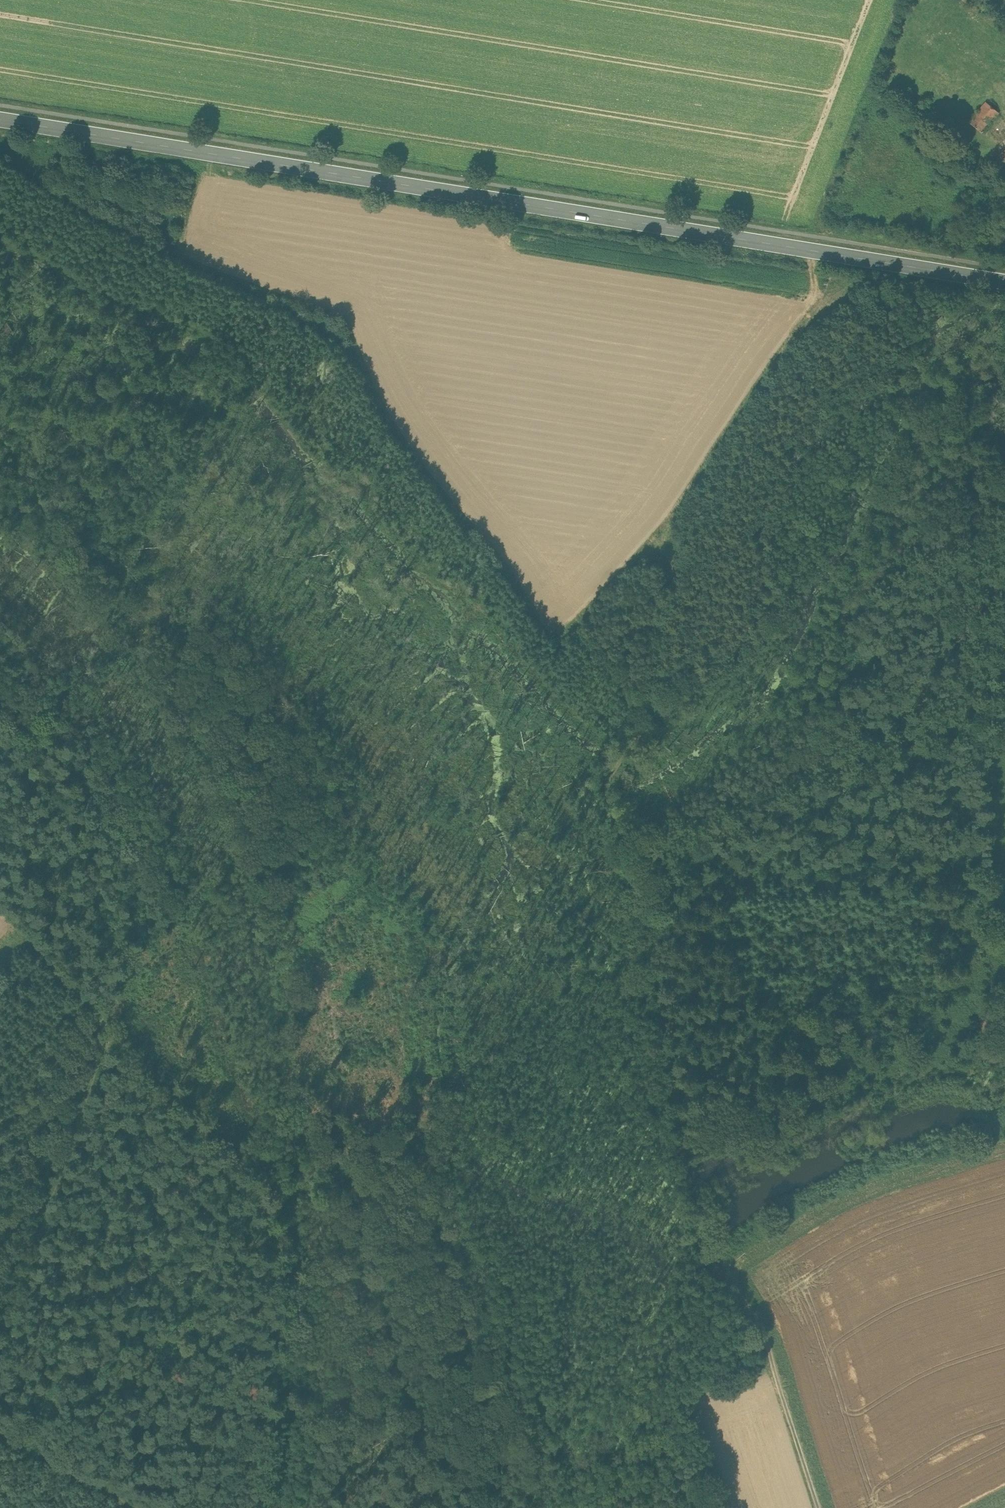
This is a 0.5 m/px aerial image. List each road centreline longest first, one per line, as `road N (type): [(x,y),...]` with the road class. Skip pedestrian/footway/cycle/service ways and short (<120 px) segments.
road 1 (track): [(818,1507),(770,1362),(748,1313),(713,1270),(608,778),(654,710),(678,570),(657,535)]
road 2 (secondary): [(1004,282),(0,120)]

